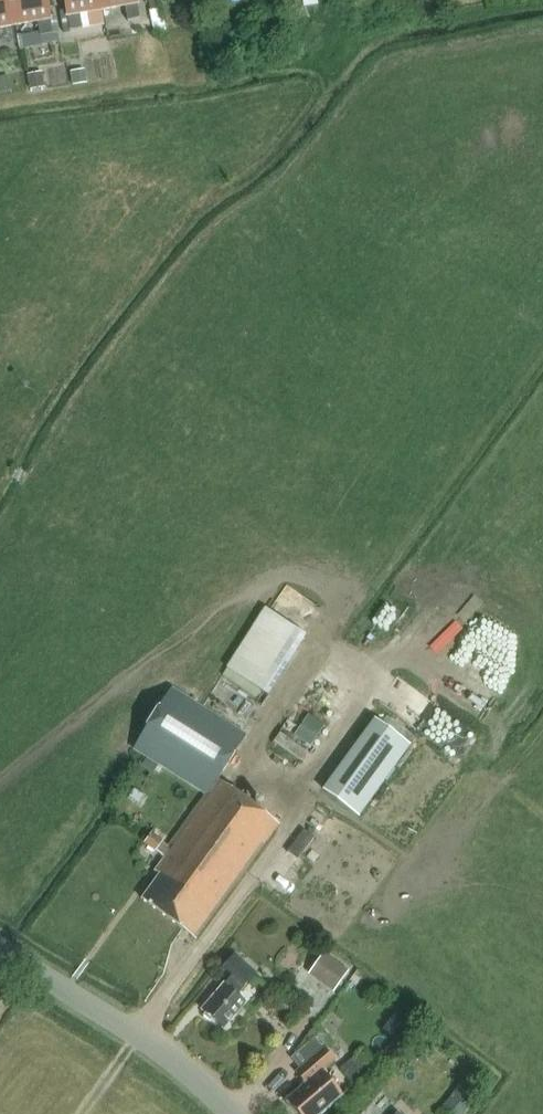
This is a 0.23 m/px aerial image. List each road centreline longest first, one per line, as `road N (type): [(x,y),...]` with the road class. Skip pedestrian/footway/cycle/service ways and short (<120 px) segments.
road 1 (tertiary): [(230,1113),(158,1052),(0,950)]

